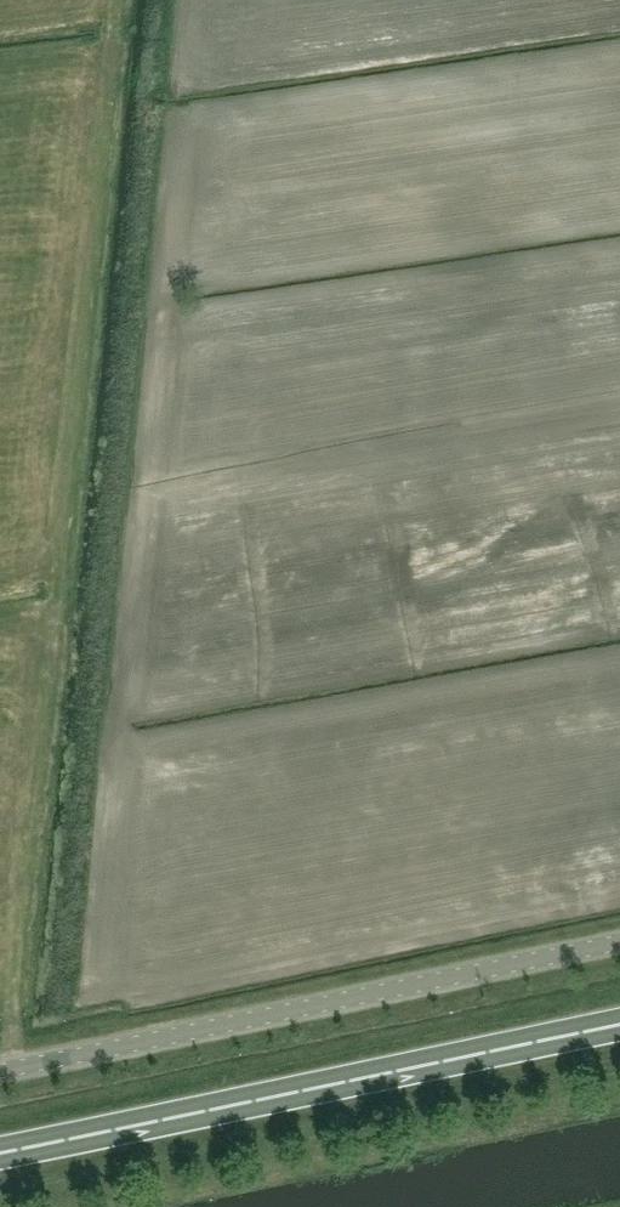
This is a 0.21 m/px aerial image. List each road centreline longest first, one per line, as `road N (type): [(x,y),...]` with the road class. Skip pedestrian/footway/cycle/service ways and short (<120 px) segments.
road 1 (unclassified): [(0,1071),(619,943)]
road 2 (trunk): [(0,1155),(619,1029)]

